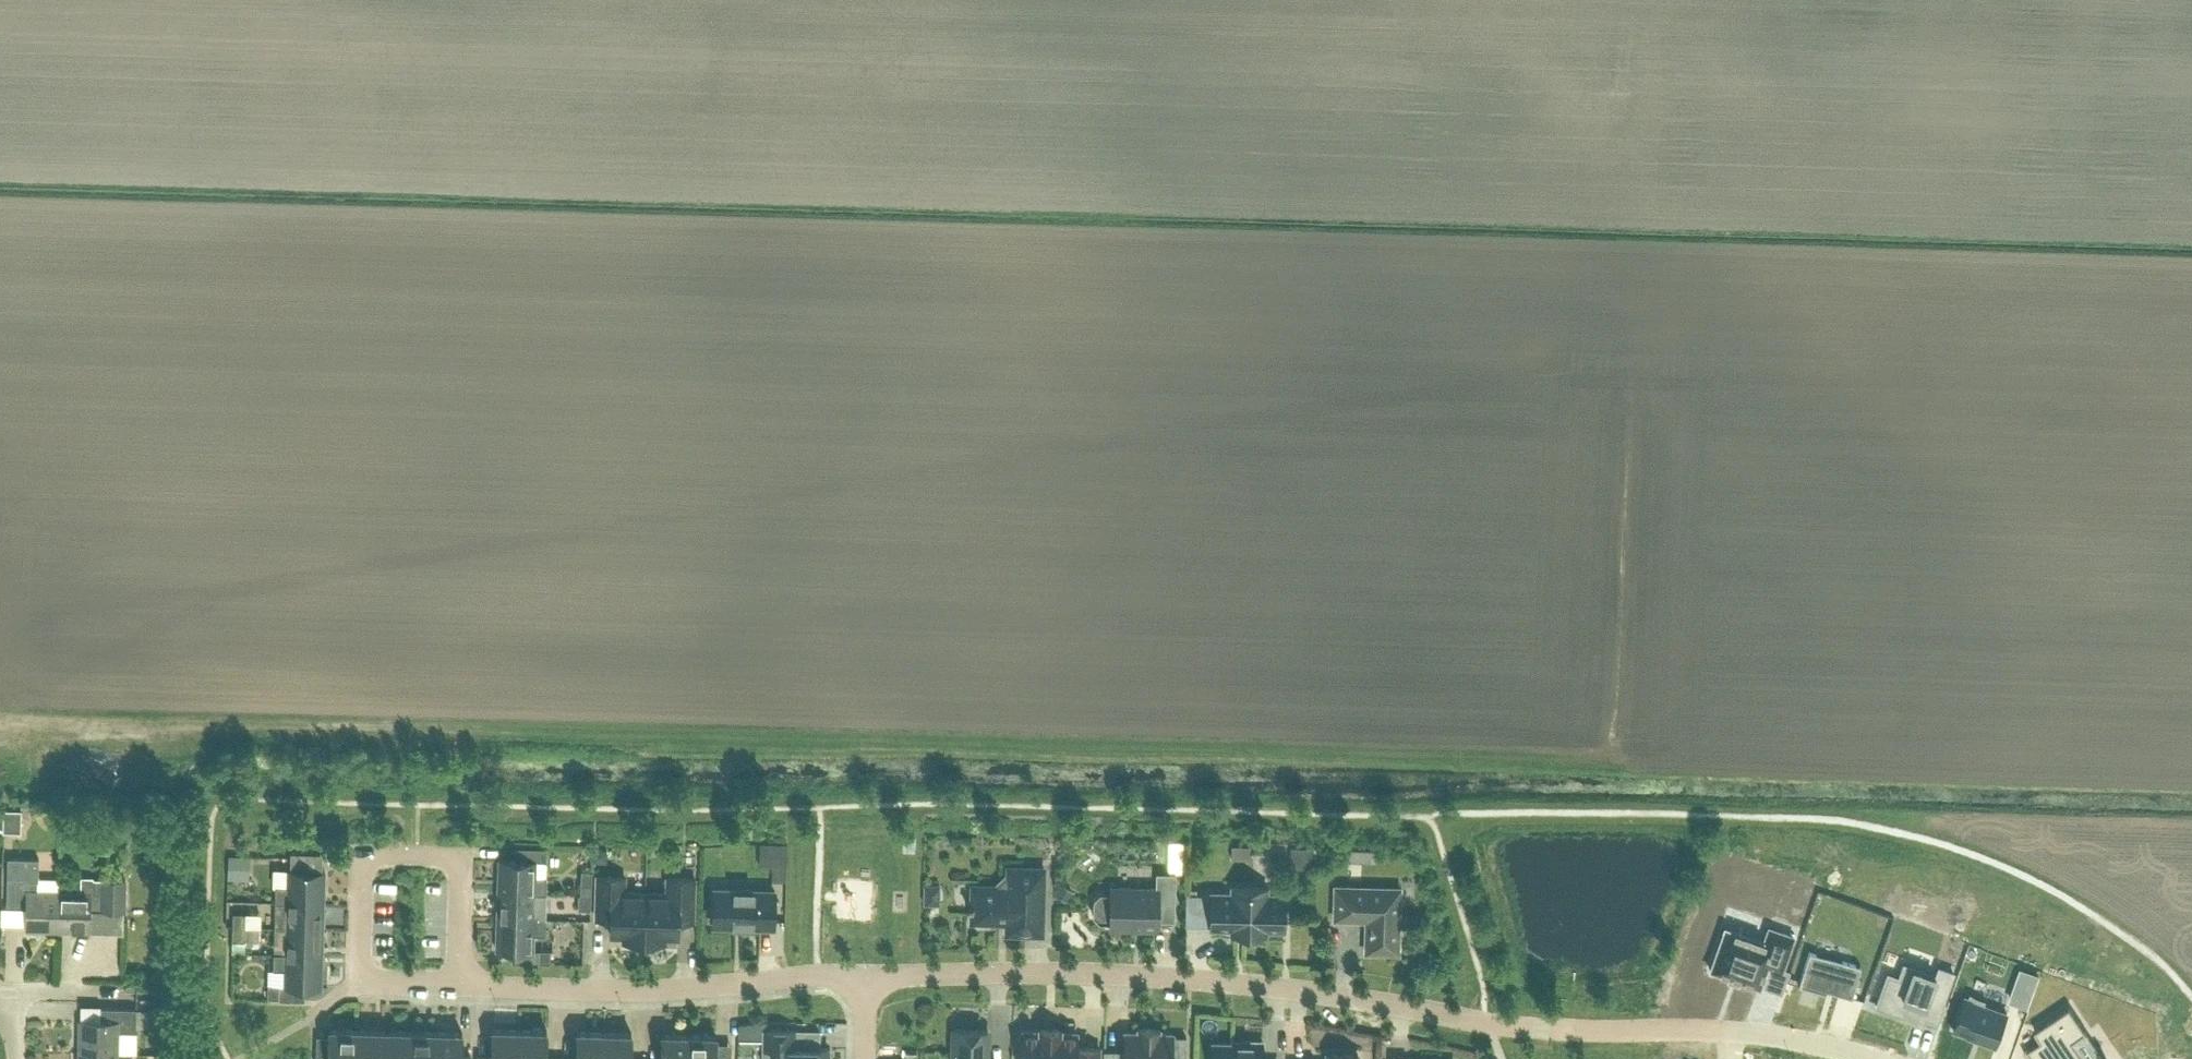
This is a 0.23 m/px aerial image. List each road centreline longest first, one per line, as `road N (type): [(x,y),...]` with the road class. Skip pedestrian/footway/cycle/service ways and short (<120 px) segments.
road 1 (residential): [(866,974),(1037,968),(1280,987),(1479,1021)]
road 2 (residential): [(457,982),(620,988),(866,974)]
road 3 (residential): [(1871,1058),(1748,1029),(1574,1031),(1479,1021)]
road 4 (residential): [(457,982),(460,858),(362,856),(362,980)]

